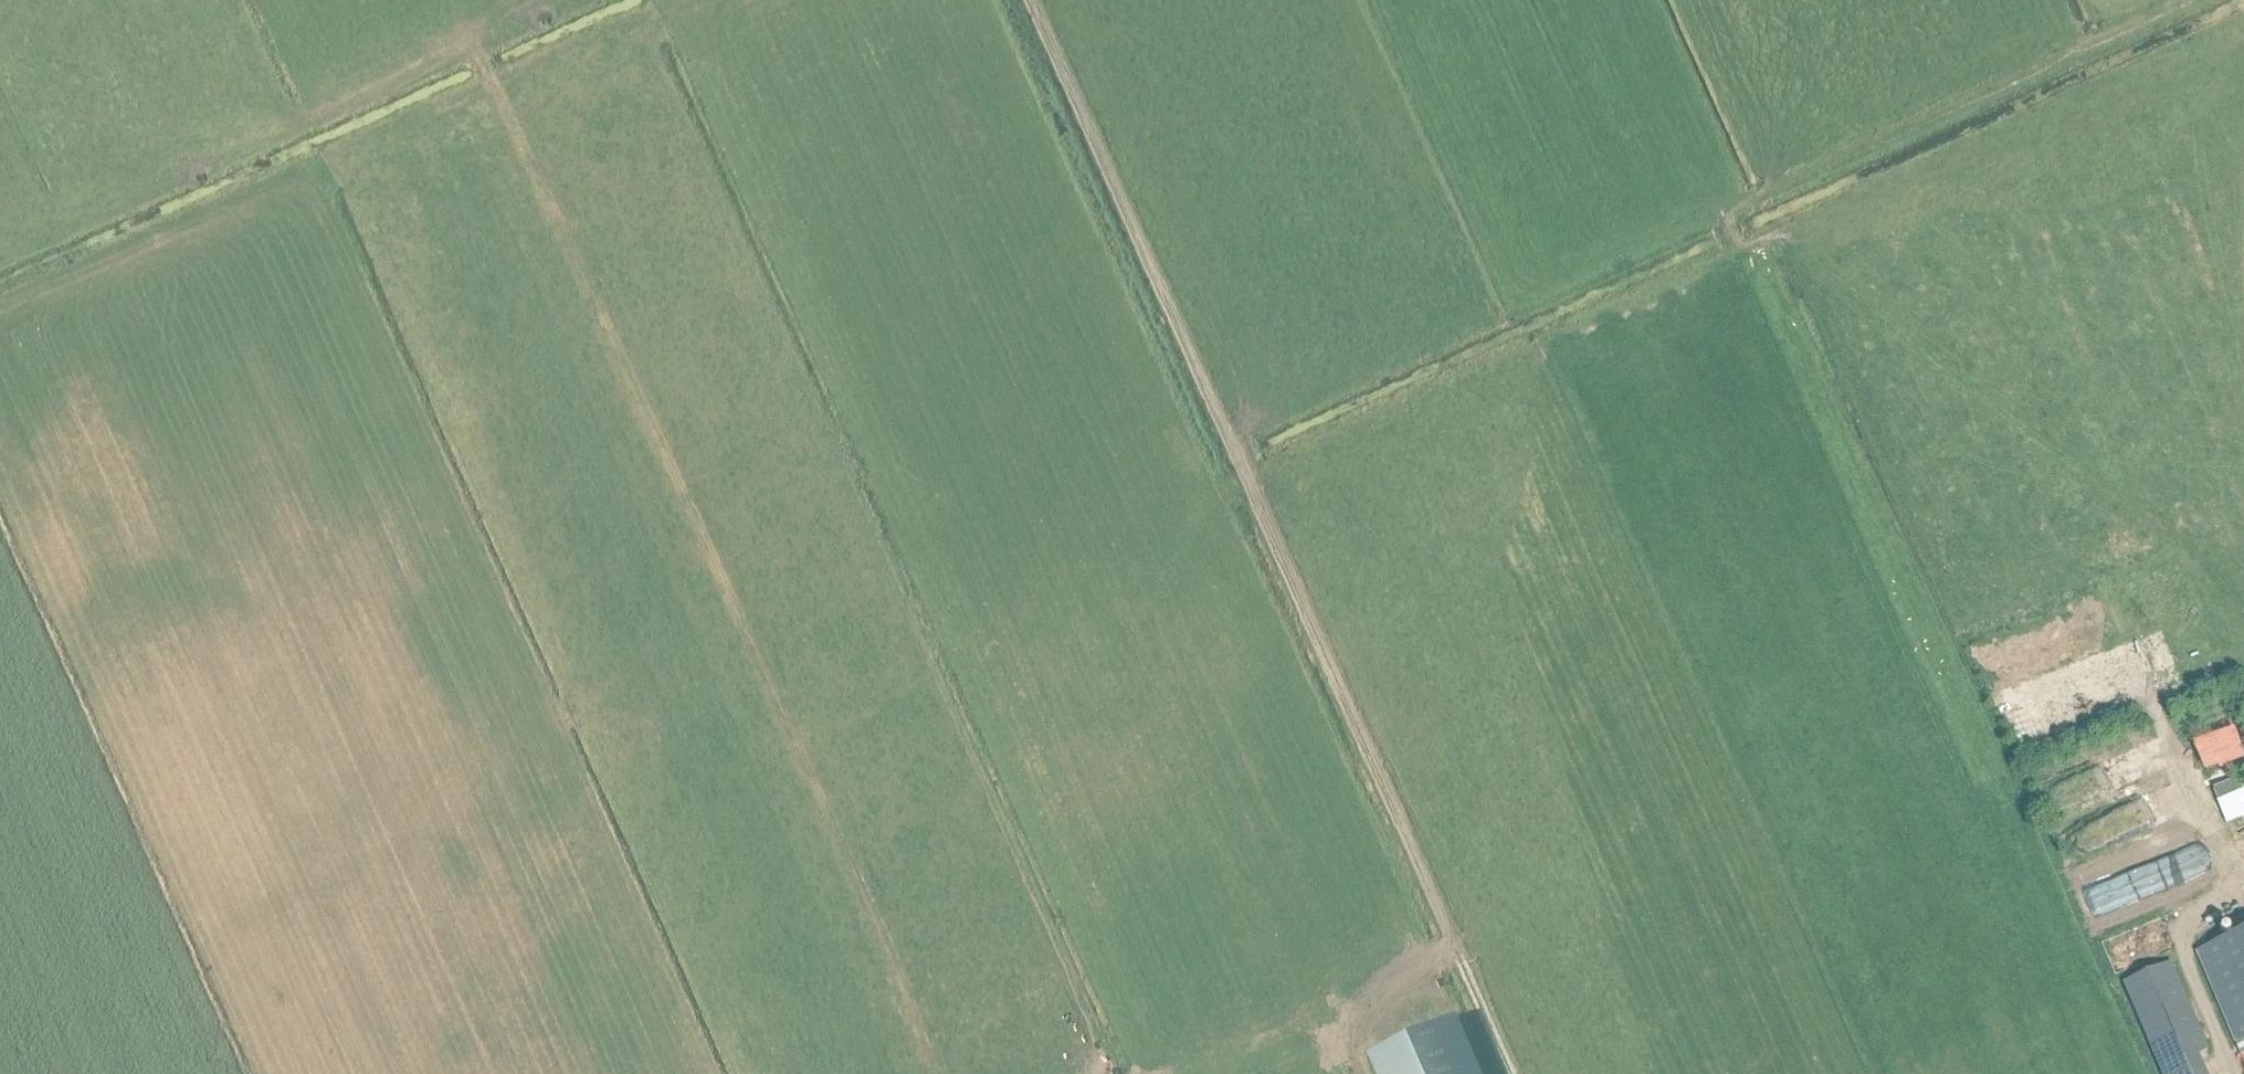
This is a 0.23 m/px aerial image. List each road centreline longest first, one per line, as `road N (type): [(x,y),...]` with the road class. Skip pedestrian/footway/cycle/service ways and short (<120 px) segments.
road 1 (track): [(1507,1073),(1025,0)]

